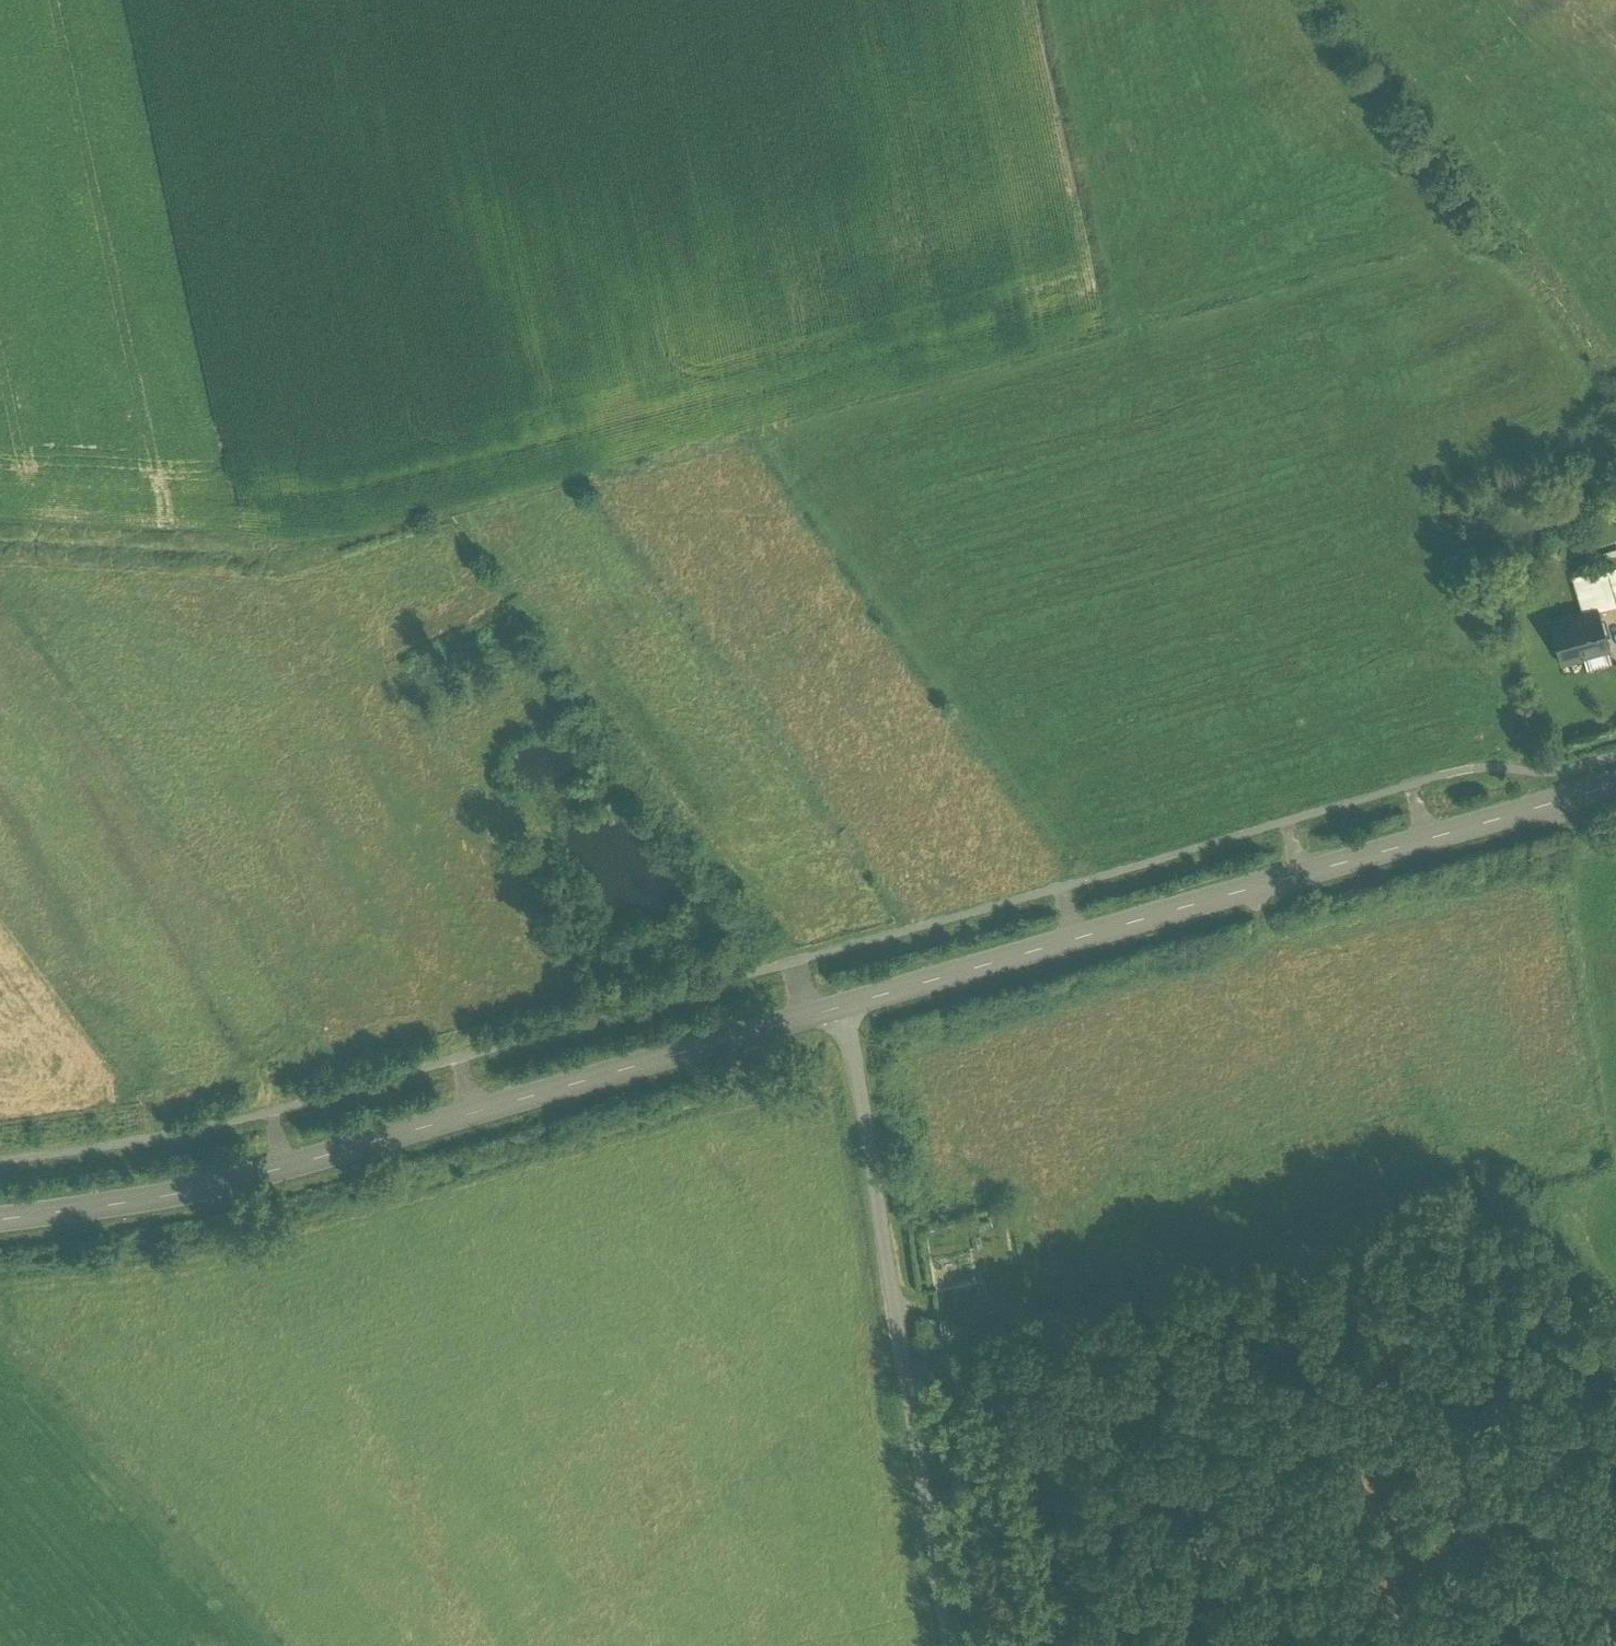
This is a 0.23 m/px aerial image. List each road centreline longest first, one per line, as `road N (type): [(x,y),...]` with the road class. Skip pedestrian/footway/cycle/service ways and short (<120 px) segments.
road 1 (tertiary): [(0,1218),(235,1179),(843,1006)]
road 2 (tertiary): [(843,1006),(1615,786)]
road 3 (unclassified): [(843,1006),(955,1645)]

